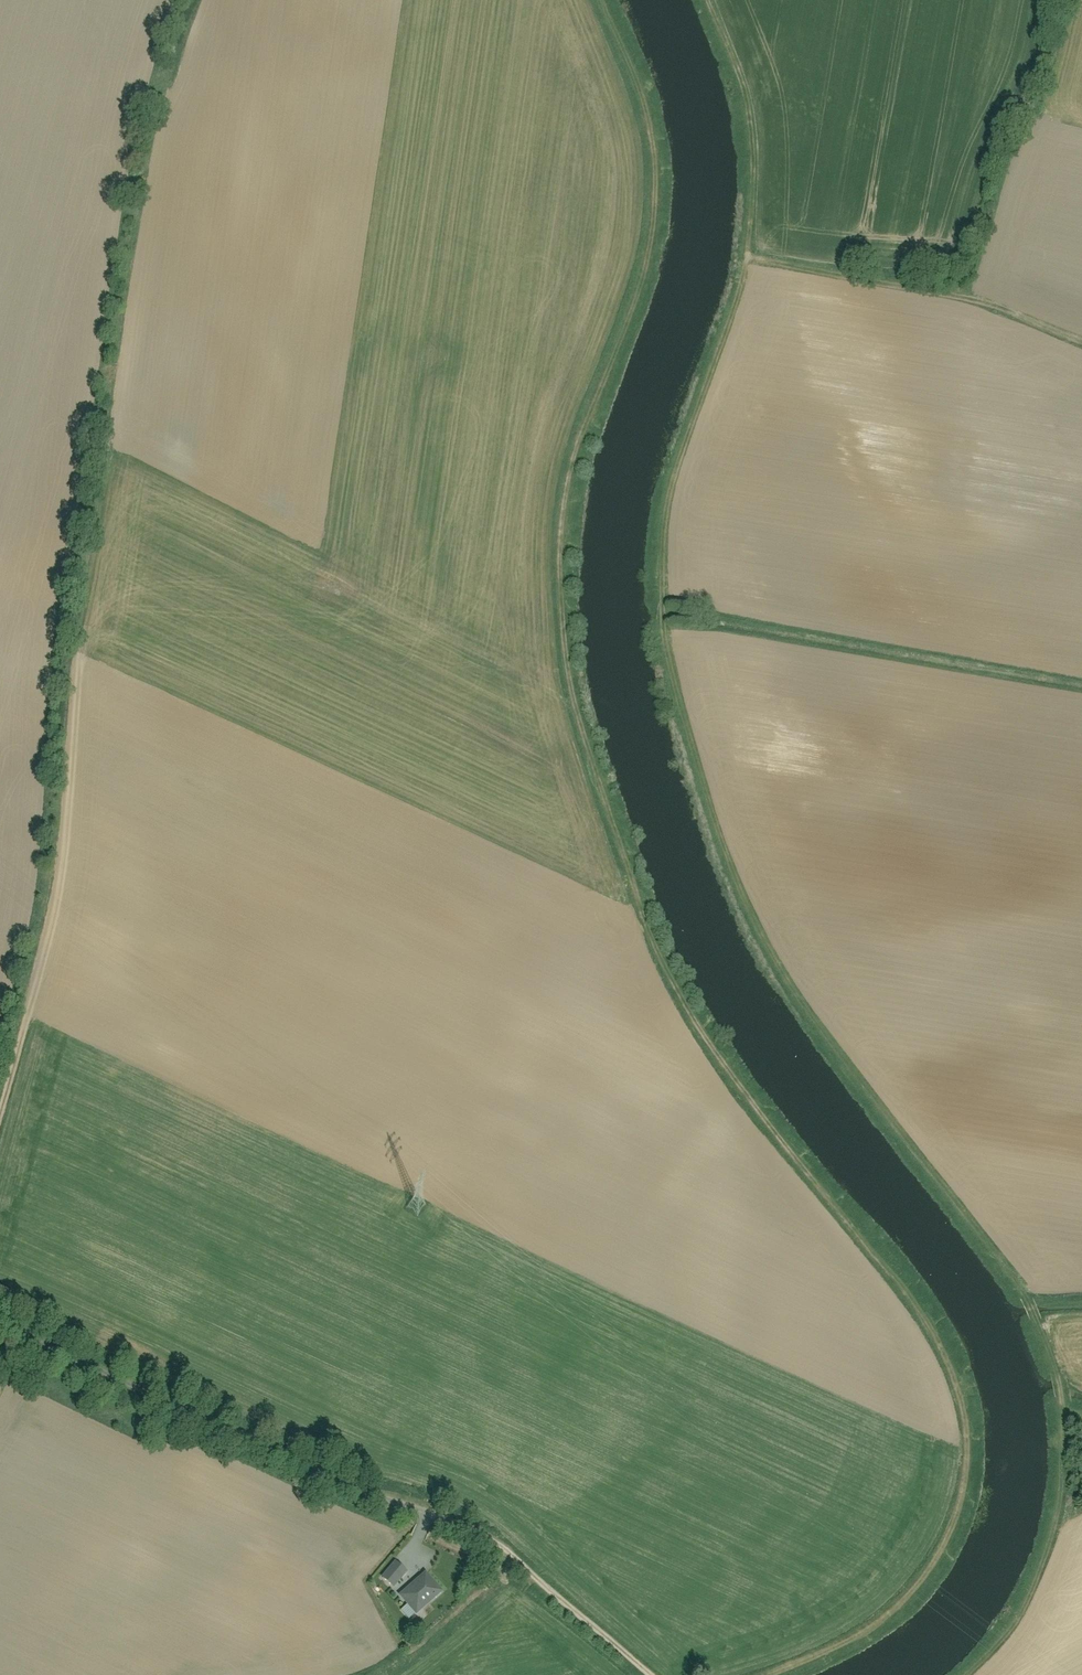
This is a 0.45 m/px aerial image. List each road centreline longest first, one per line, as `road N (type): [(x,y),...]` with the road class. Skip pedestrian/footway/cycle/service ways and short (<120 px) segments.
road 1 (track): [(766,1674),(892,1609),(930,1569),(956,1518),(963,1424),(943,1360),(908,1302),(717,1061),(666,972),(621,862),(569,693),(561,595),(565,518),(576,459),(650,265),(658,207),(643,95),(605,5)]
road 2 (track): [(0,1309),(351,1481),(498,1534),(655,1674)]
road 3 (track): [(749,257),(958,296),(1081,342)]
road 4 (track): [(729,316),(749,257),(751,154),(732,62),(708,0)]

